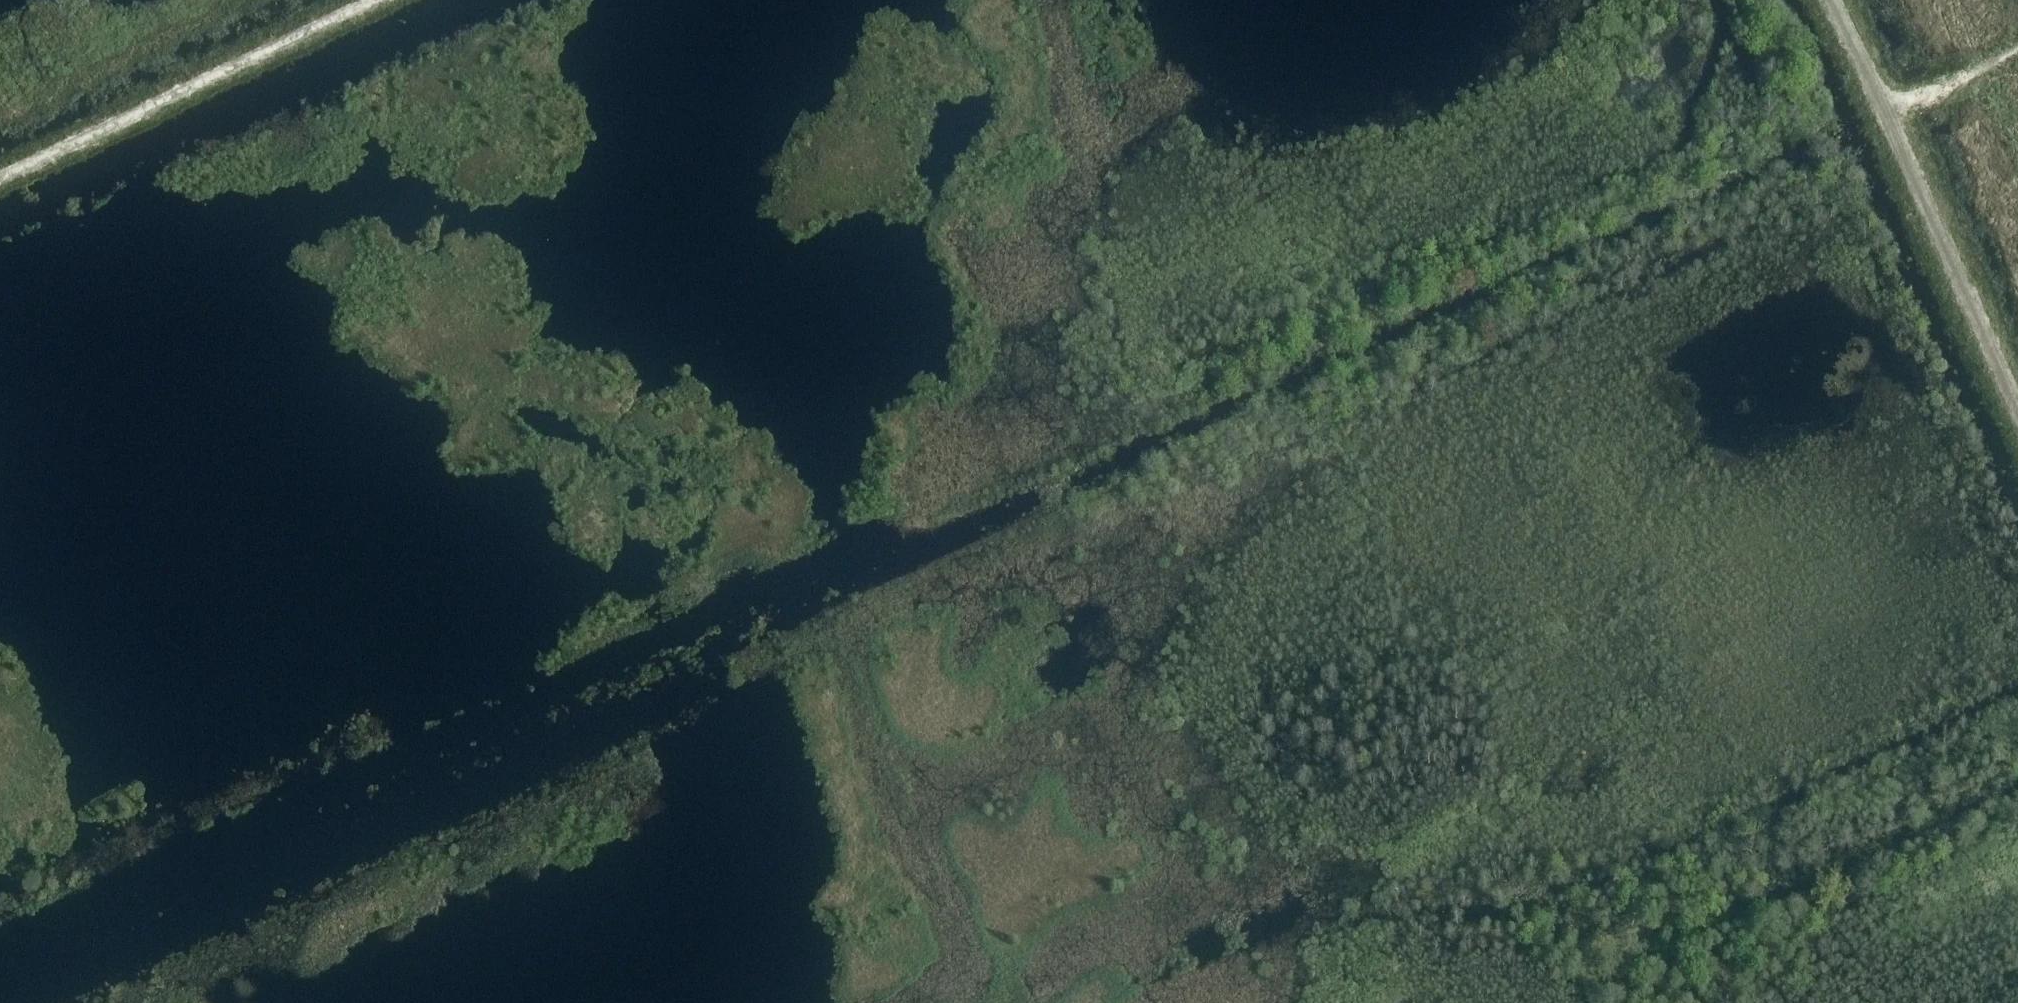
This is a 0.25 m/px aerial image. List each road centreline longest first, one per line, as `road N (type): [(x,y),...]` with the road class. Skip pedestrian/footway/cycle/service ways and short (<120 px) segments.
road 1 (track): [(2017,410),(1827,0)]

